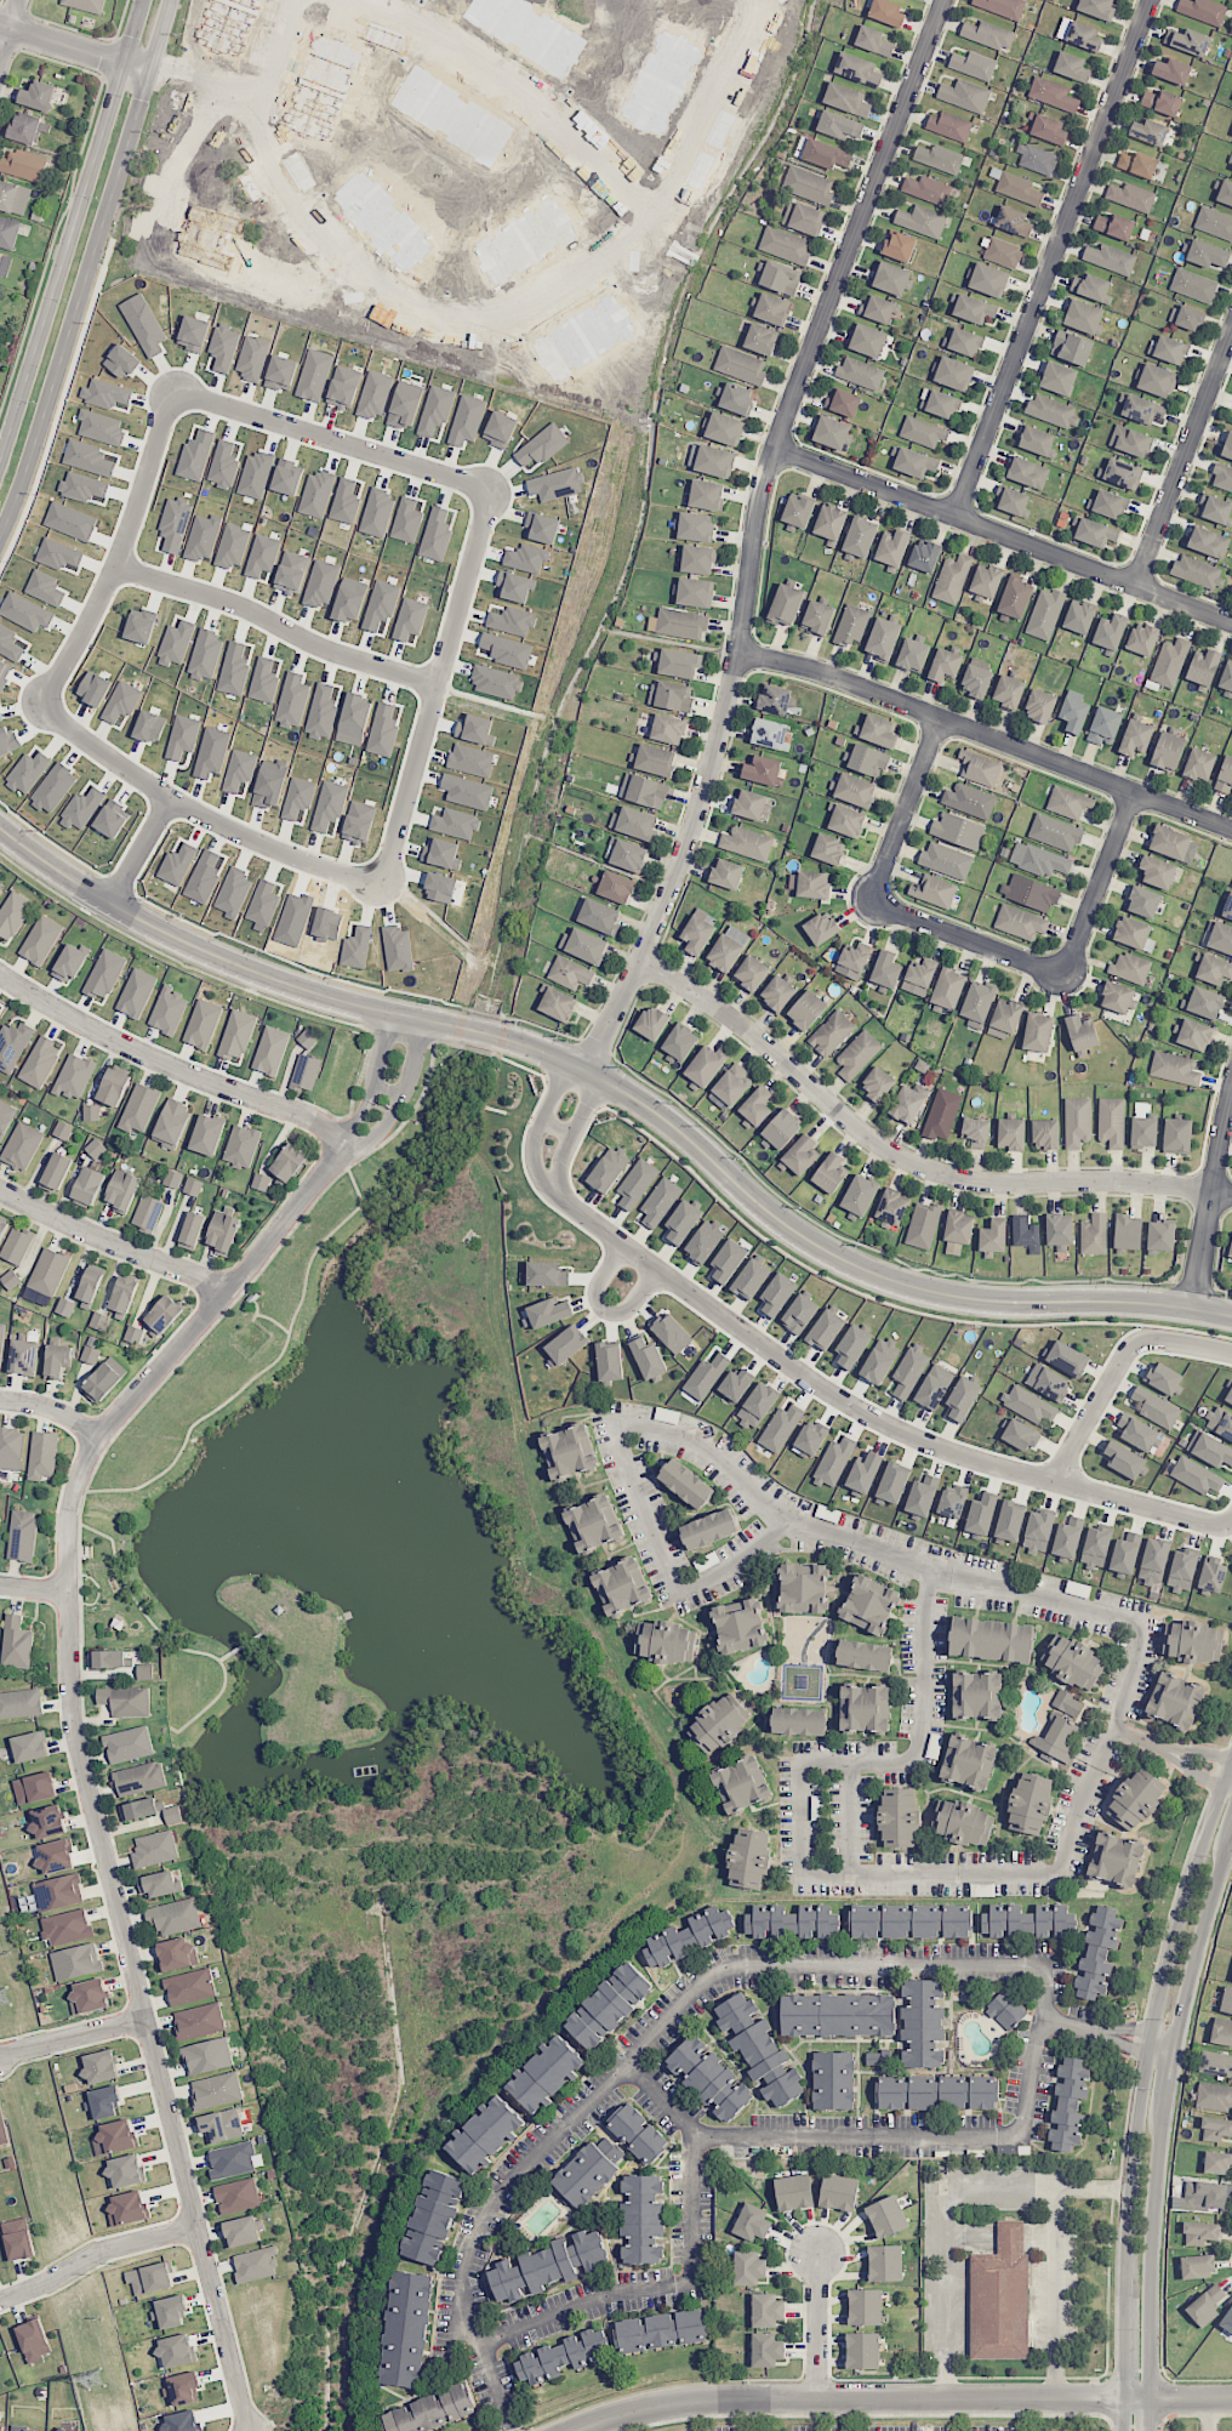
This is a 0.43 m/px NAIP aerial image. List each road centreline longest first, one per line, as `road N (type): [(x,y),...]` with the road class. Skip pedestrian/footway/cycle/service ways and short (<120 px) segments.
road 1 (residential): [(344,1148),(99,1434),(79,1468),(67,1528),(72,1721),(247,2430)]
road 2 (residential): [(1231,1315),(1140,1302),(976,1299),(886,1279),(800,1236),(673,1127),(583,1069),(504,1037),(343,1002),(238,966),(98,896),(0,828)]
road 3 (residential): [(583,1069),(678,871),(738,653),(764,474),(942,0)]
road 4 (residential): [(559,1196),(854,1407),(985,1462),(1226,1524)]
road 5 (residential): [(1231,1195),(1129,1178),(975,1182),(935,1172),(868,1139),(774,1048),(639,963)]
road 6 (secondary): [(0,536),(170,0)]
road 7 (residential): [(1124,2399),(717,2398),(635,2410),(575,2430)]
road 8 (residential): [(1149,0),(954,514)]
road 9 (tertiary): [(1231,1766),(1156,2015),(1134,2147),(1125,2278)]
road 10 (residential): [(738,653),(827,672),(1231,830)]
road 11 (residential): [(775,444),(1231,622)]
road 12 (secondary): [(142,0),(0,458)]
road 13 (residential): [(495,494),(381,888)]
road 14 (residential): [(381,888),(275,852),(170,797),(39,705)]
road 15 (residential): [(0,974),(136,1051),(316,1121),(344,1148)]
road 16 (residential): [(39,705),(118,565),(176,391)]
road 17 (residential): [(118,565),(438,689)]
road 18 (residential): [(176,391),(495,494)]
road 19 (tertiary): [(1148,2399),(1163,2114)]
road 20 (residential): [(1137,585),(1231,333)]
road 21 (residential): [(1231,1351),(1139,1339),(1055,1482)]
road 22 (residential): [(227,1289),(0,1190)]
road 23 (residential): [(1231,1085),(1191,1308)]
road 24 (tertiary): [(1174,2053),(1228,1845)]
road 25 (residential): [(198,2225),(98,2251),(0,2300)]
road 26 (residential): [(872,899),(1063,974)]
road 27 (residential): [(1063,974),(1133,792)]
road 28 (residential): [(939,717),(872,899)]
road 29 (residential): [(583,1069),(559,1082),(535,1133),(537,1174),(559,1196)]
road 30 (residential): [(148,73),(0,26)]
road 31 (residential): [(0,2055),(143,2020)]
road 32 (residential): [(623,1245),(598,1283),(603,1309),(629,1310),(658,1271)]
road 33 (residential): [(816,2398),(816,2255)]
road 34 (residential): [(559,1196),(561,1157),(591,1098),(583,1069)]
road 35 (residential): [(170,797),(109,903)]
road 36 (tertiary): [(1125,2278),(1124,2399)]

